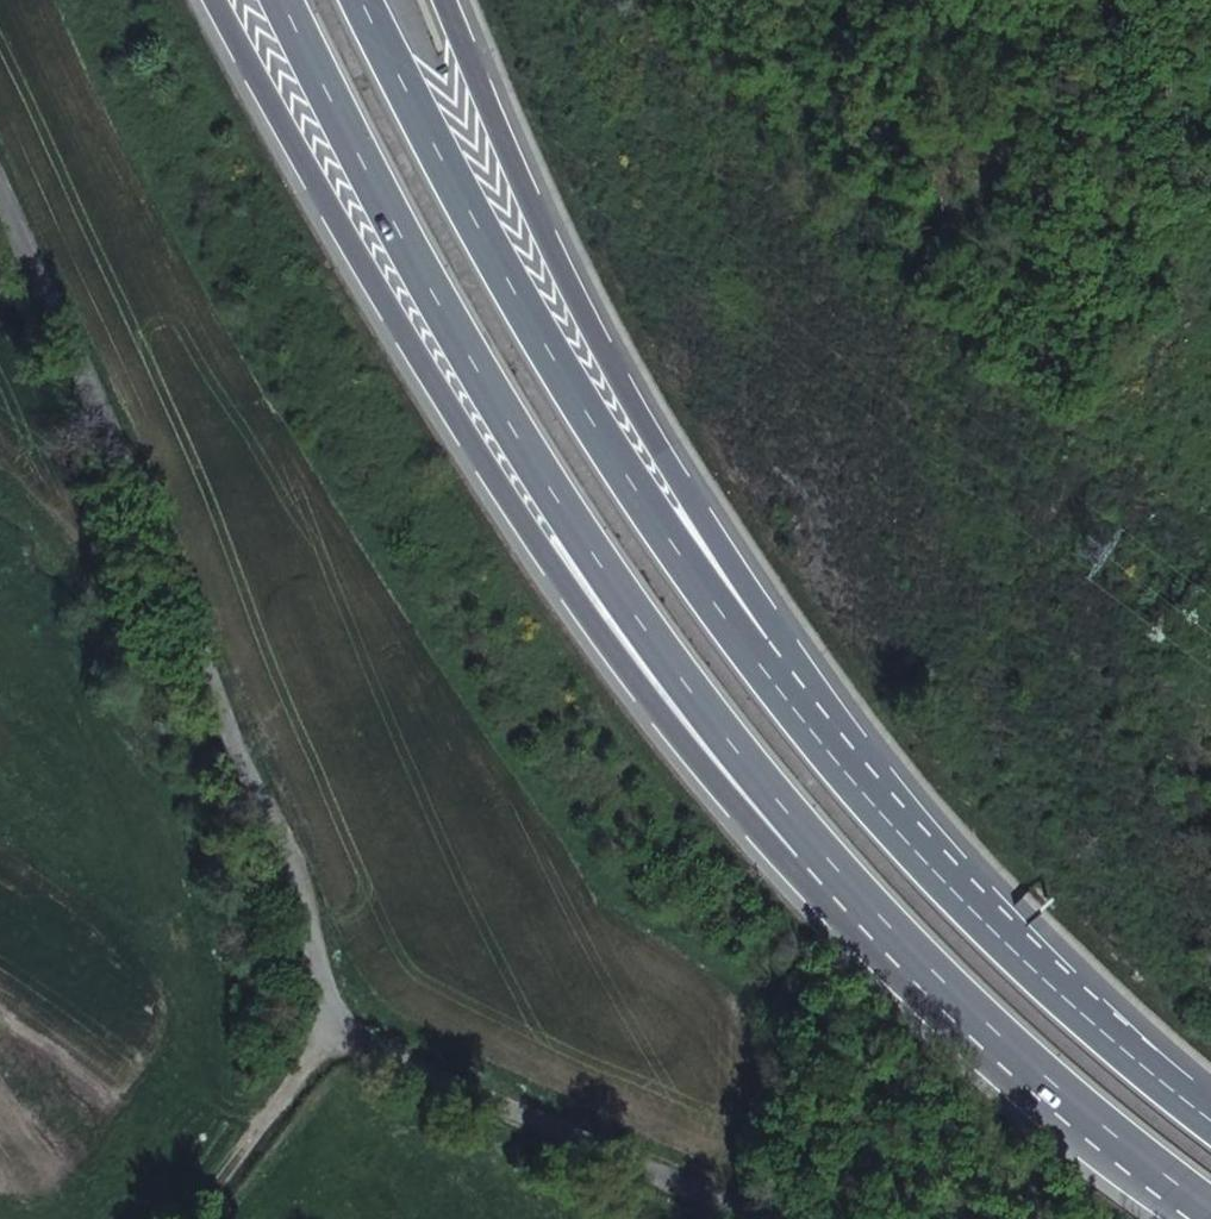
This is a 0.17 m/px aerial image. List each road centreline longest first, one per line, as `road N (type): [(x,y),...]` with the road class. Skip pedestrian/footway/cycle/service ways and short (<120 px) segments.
road 1 (unclassified): [(766,1218),(351,1023),(167,538),(0,189)]
road 2 (trunk): [(1090,1015),(938,870),(812,727),(612,448),(432,134),(369,0)]
road 3 (trunk): [(1090,1015),(812,679),(663,457),(570,284),(447,0)]
road 4 (trunk): [(215,0),(319,193),(514,510),(810,843)]
road 5 (trunk): [(289,0),(375,172),(562,487),(810,843)]
road 6 (trunk): [(810,843),(956,996),(1112,1133),(1210,1205)]
road 7 (track): [(166,1218),(351,1023)]
road 8 (trunk): [(1210,1116),(1090,1015)]

